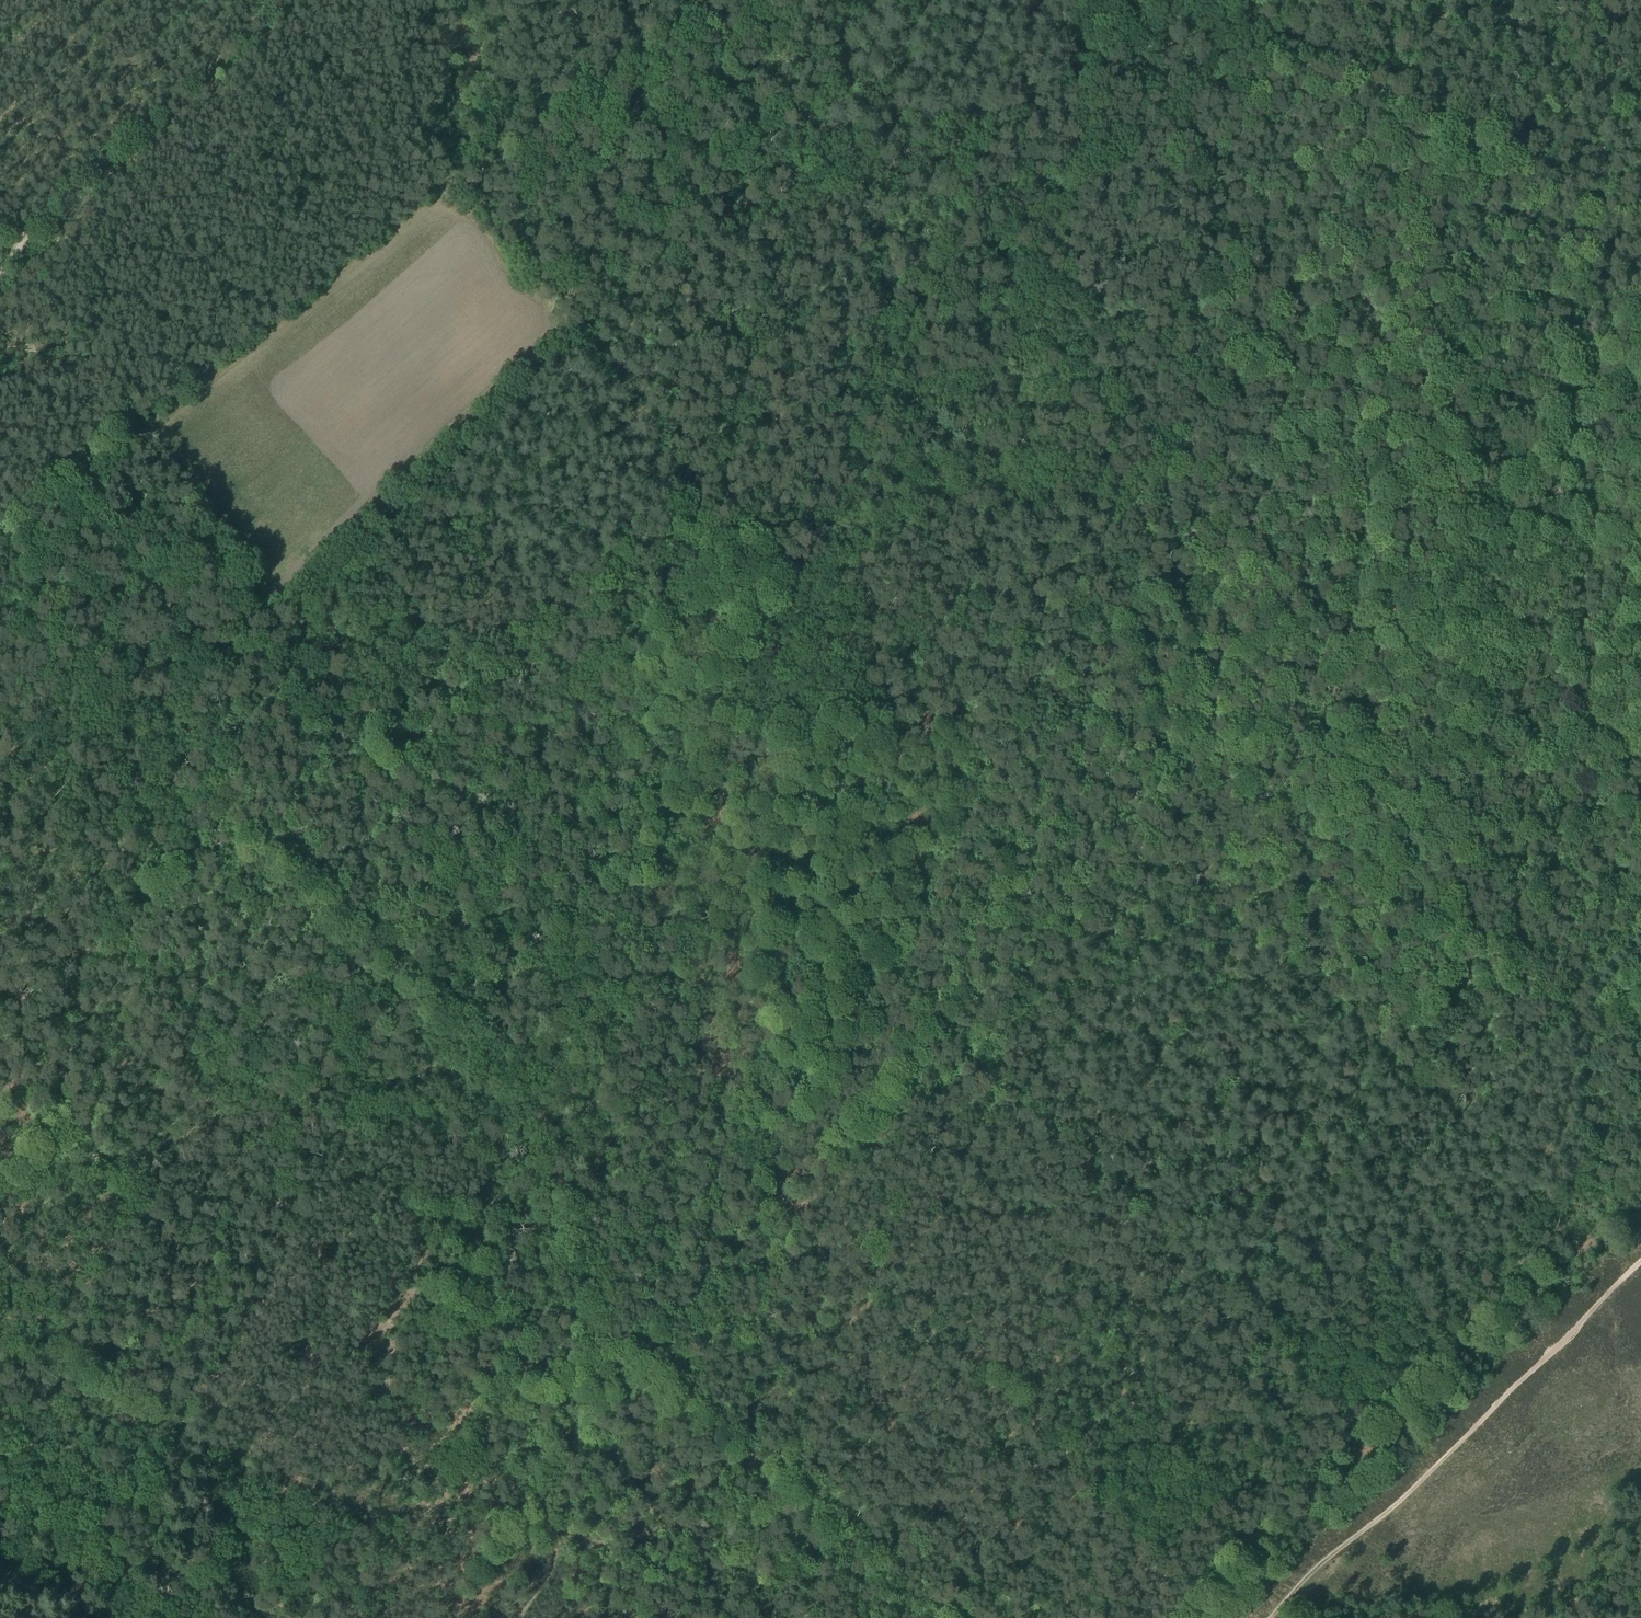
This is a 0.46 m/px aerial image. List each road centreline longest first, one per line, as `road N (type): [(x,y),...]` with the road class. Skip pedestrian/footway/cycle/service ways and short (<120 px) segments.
road 1 (track): [(0,1013),(351,752),(254,574),(143,429)]
road 2 (track): [(1640,1259),(1379,1516),(1320,1558),(1259,1617)]
road 3 (track): [(1235,0),(1271,39),(1482,111),(1640,191)]
road 4 (track): [(0,282),(265,0)]
road 5 (track): [(629,1373),(929,1617)]
road 6 (track): [(143,429),(0,564)]

